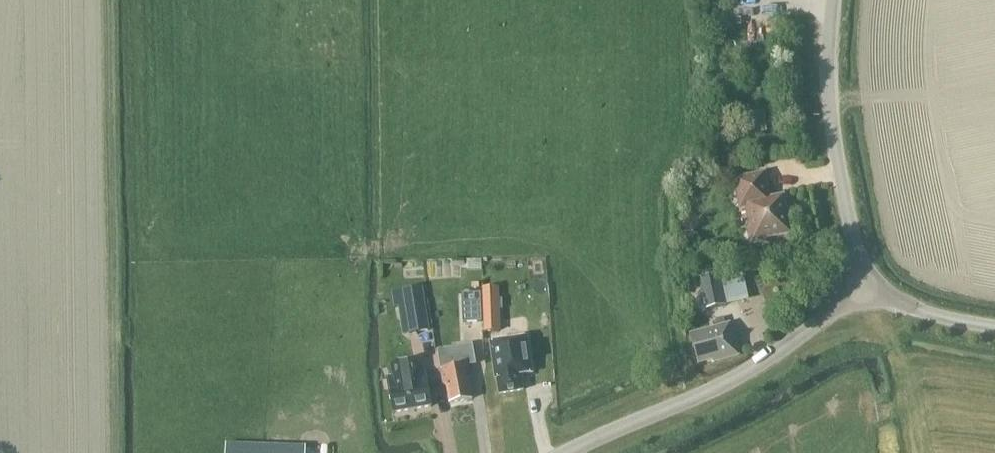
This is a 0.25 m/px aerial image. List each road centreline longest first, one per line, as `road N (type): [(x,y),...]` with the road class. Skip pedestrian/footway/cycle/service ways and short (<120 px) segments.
road 1 (unclassified): [(583,452),(783,355),(860,287)]
road 2 (unclassified): [(860,287),(829,95),(833,0)]
road 3 (unclassified): [(994,326),(860,287)]

